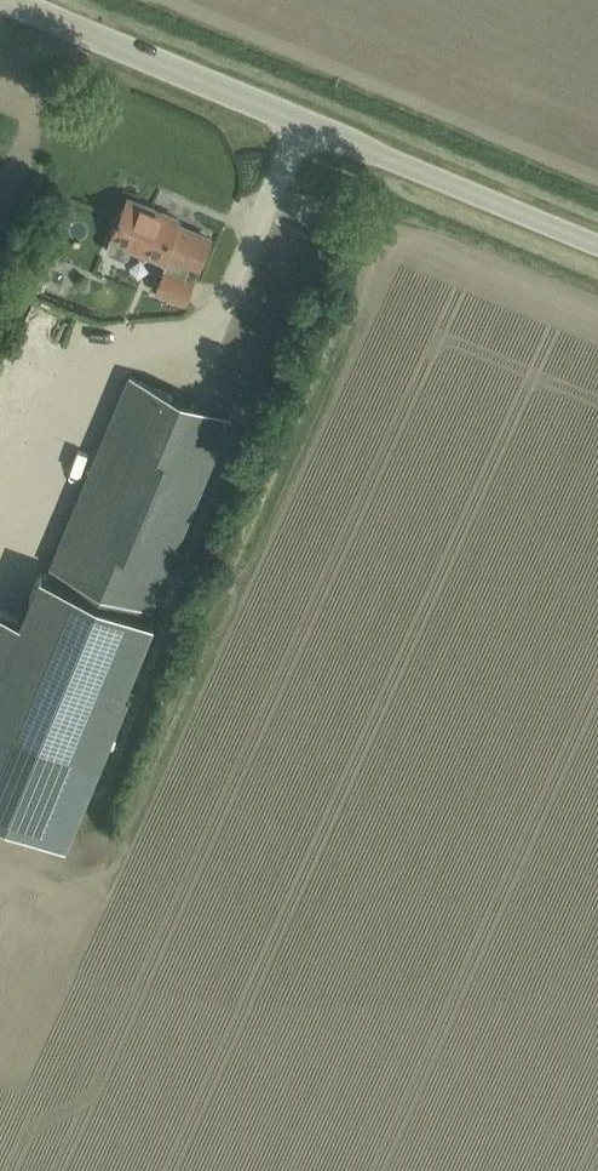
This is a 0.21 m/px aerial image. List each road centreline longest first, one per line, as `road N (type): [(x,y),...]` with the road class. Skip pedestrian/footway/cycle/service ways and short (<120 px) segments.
road 1 (unclassified): [(597,255),(0,5)]

